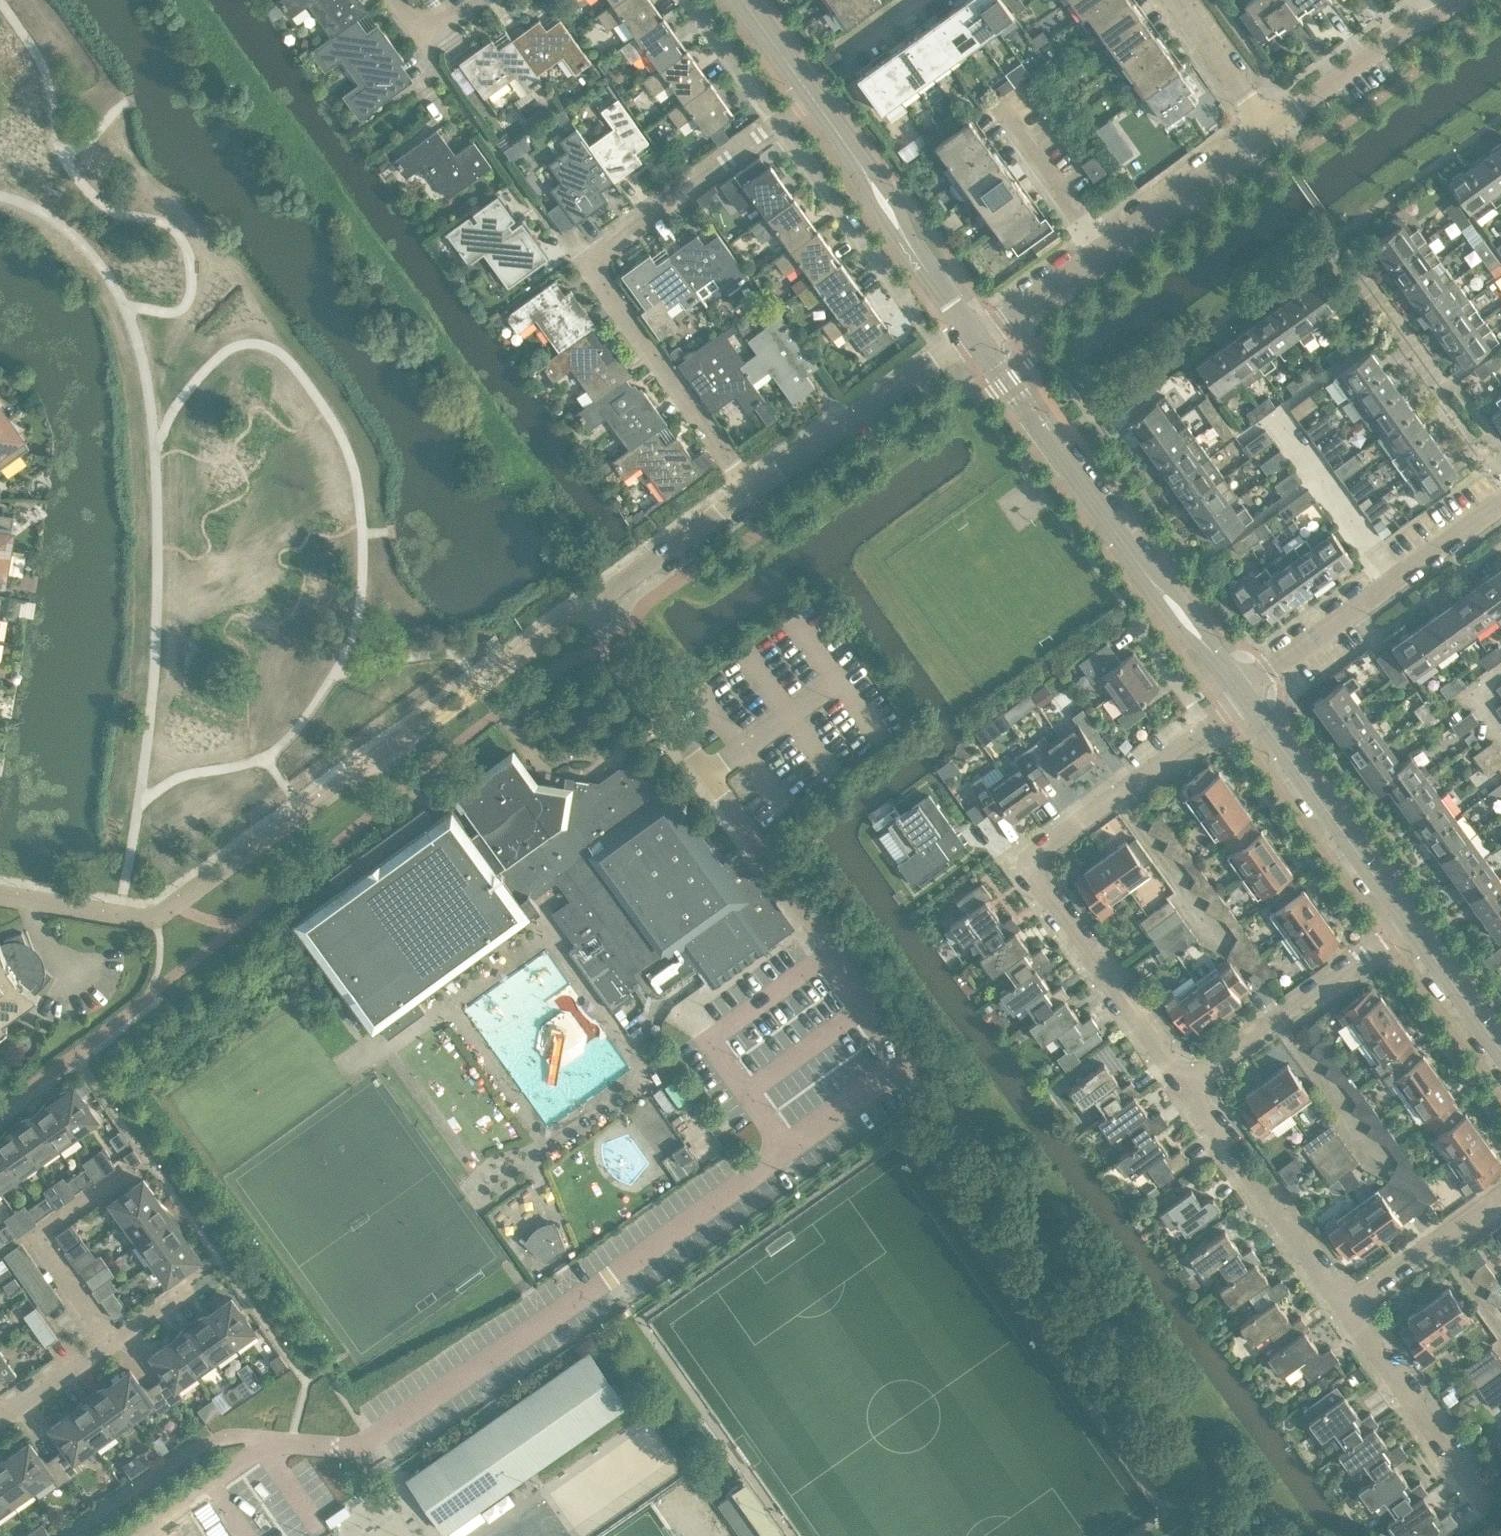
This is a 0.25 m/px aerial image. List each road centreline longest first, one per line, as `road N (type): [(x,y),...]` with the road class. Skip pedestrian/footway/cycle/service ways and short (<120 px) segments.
road 1 (residential): [(587,604),(153,917),(0,892)]
road 2 (residential): [(811,97),(583,263),(751,492)]
road 3 (residential): [(1185,1088),(1024,861),(1243,694)]
road 4 (tertiary): [(1243,694),(976,335)]
road 5 (residential): [(1243,694),(1500,505)]
road 6 (tertiary): [(976,335),(811,97)]
road 7 (tertiary): [(1410,925),(1243,694)]
road 8 (residential): [(1410,925),(1185,1088)]
road 9 (residential): [(751,492),(976,335)]
road 10 (residential): [(1268,127),(1458,0)]
road 11 (residential): [(1476,1488),(1345,1308)]
road 12 (residential): [(0,1418),(182,1291)]
road 13 (residential): [(1104,249),(1268,127)]
road 14 (residential): [(587,604),(751,492)]
road 15 (residential): [(1345,1308),(1500,1192)]
road 16 (residential): [(1104,249),(1000,106)]
road 17 (residential): [(1345,1308),(1251,1180)]
road 18 (residential): [(1268,127),(1176,0)]
road 19 (tertiary): [(1500,1051),(1410,925)]
road 20 (residential): [(976,335),(1104,249)]

